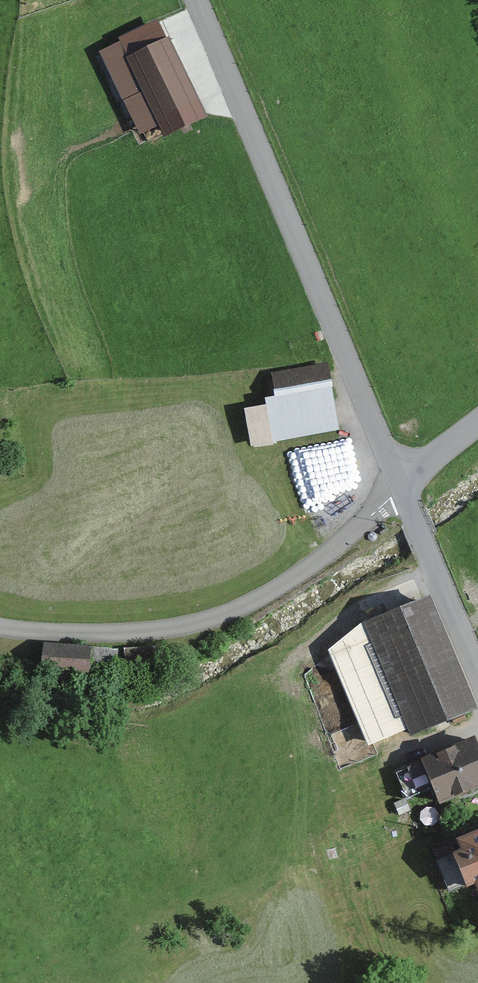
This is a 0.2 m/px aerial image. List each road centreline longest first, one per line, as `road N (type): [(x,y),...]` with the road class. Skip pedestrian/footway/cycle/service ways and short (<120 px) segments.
road 1 (unclassified): [(401,489),(191,0)]
road 2 (residential): [(401,489),(307,568),(208,620),(102,635),(0,627)]
road 3 (unclassified): [(477,676),(401,489)]

